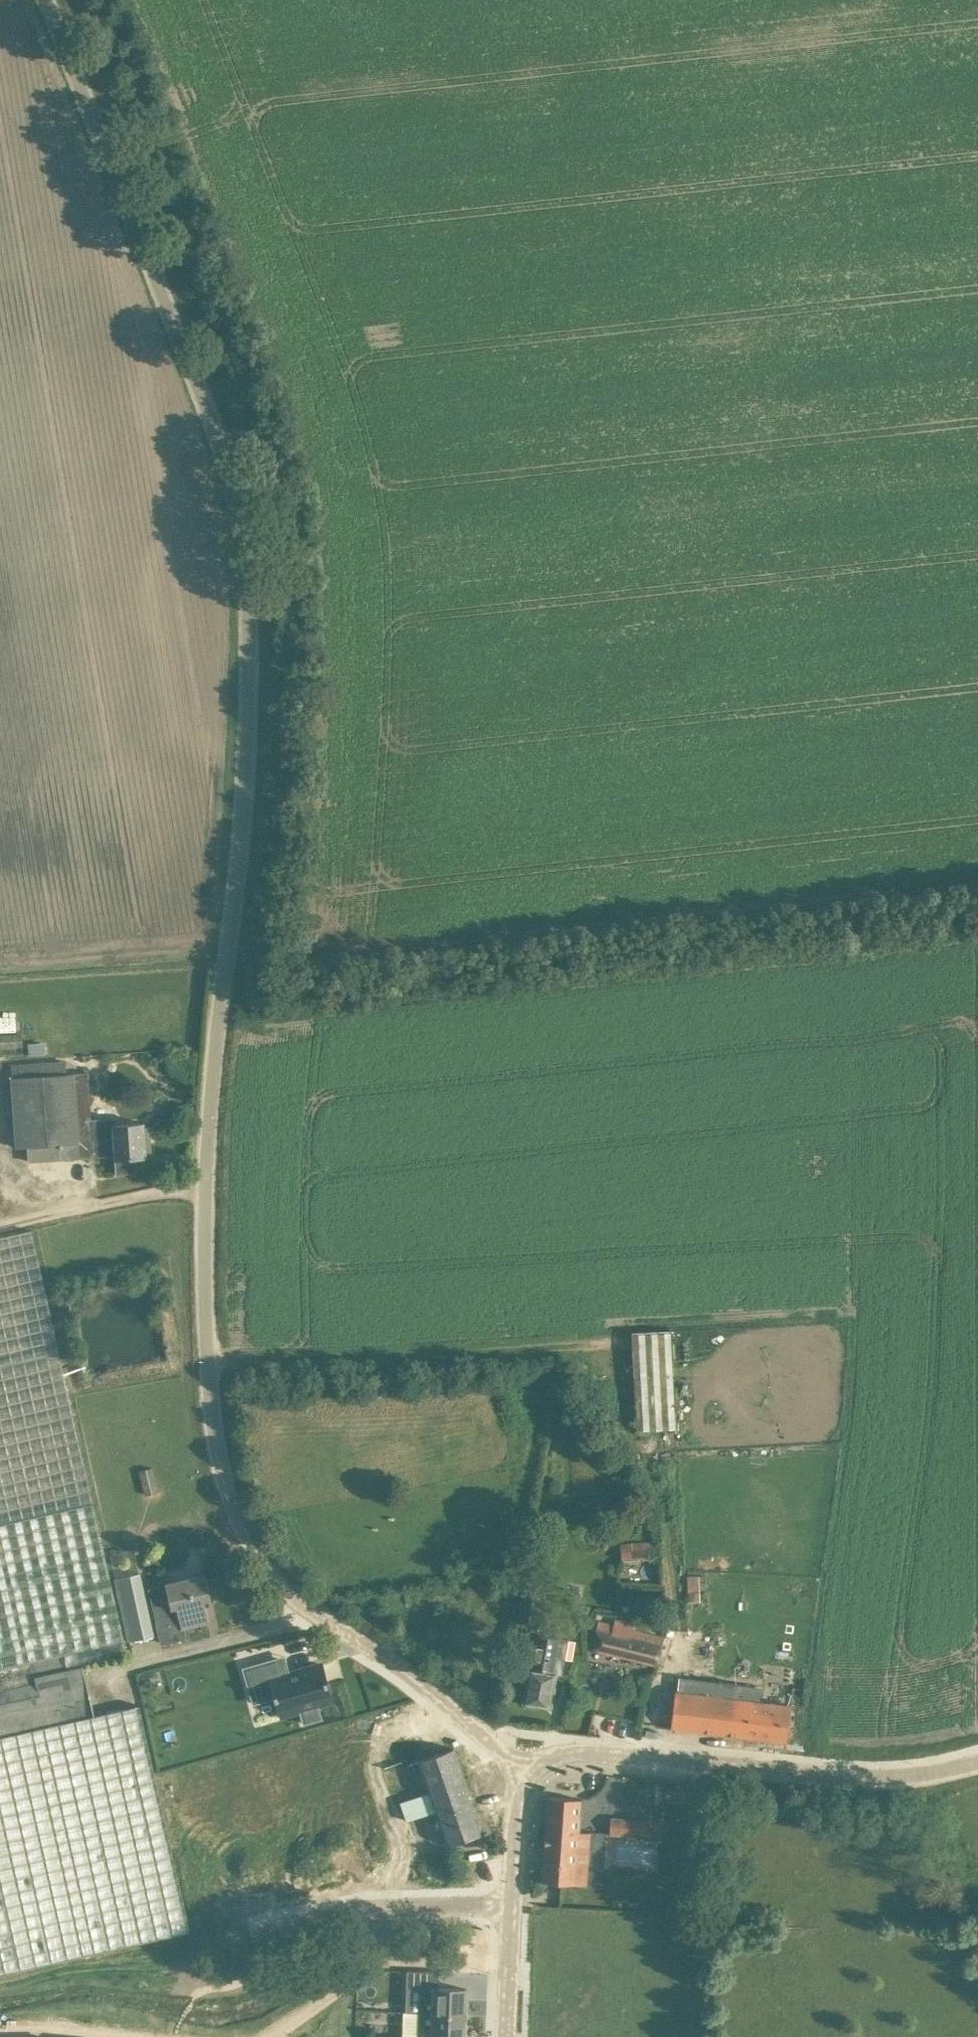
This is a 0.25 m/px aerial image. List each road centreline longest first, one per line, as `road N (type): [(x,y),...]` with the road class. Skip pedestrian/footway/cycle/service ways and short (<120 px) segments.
road 1 (unclassified): [(523,1771),(377,1651),(273,1583),(227,1495),(213,1438),(204,1289),(221,990),(242,836),(247,569),(234,486),(47,0)]
road 2 (tertiary): [(523,1771),(569,1751),(868,1780),(977,1762)]
road 3 (tertiary): [(505,2036),(523,1771)]
road 4 (track): [(0,1228),(165,1188),(207,1191)]

